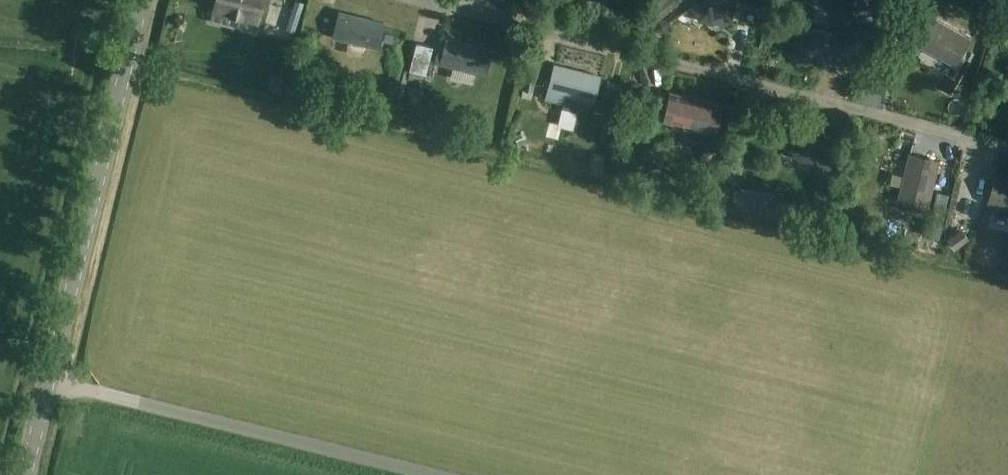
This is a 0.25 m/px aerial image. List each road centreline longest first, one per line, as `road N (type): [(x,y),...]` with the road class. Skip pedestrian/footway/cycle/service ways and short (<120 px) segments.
road 1 (residential): [(1007,145),(418,0)]
road 2 (unclassified): [(25,474),(142,0)]

